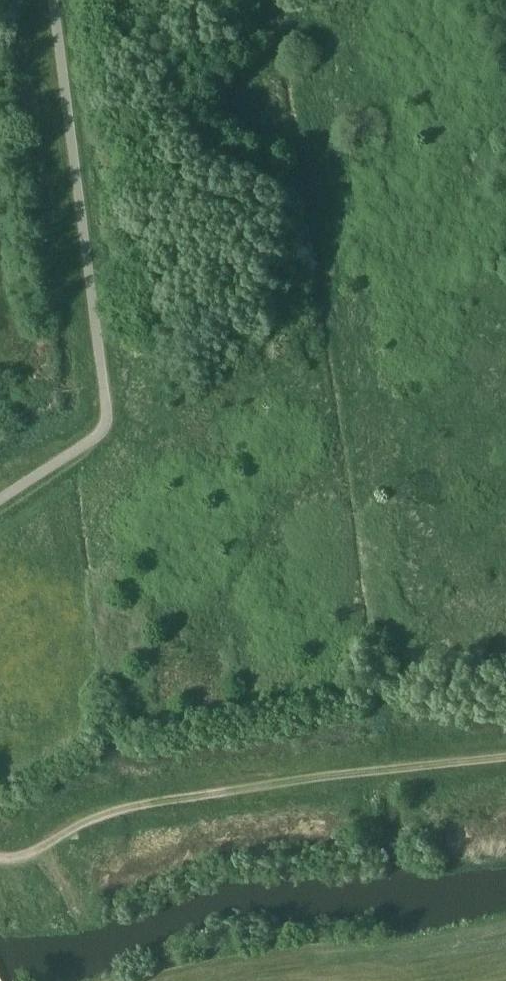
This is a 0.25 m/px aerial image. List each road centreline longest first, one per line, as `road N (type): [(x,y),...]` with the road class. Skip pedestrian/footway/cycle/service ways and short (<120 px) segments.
road 1 (track): [(0,862),(90,820),(164,800),(505,755)]

